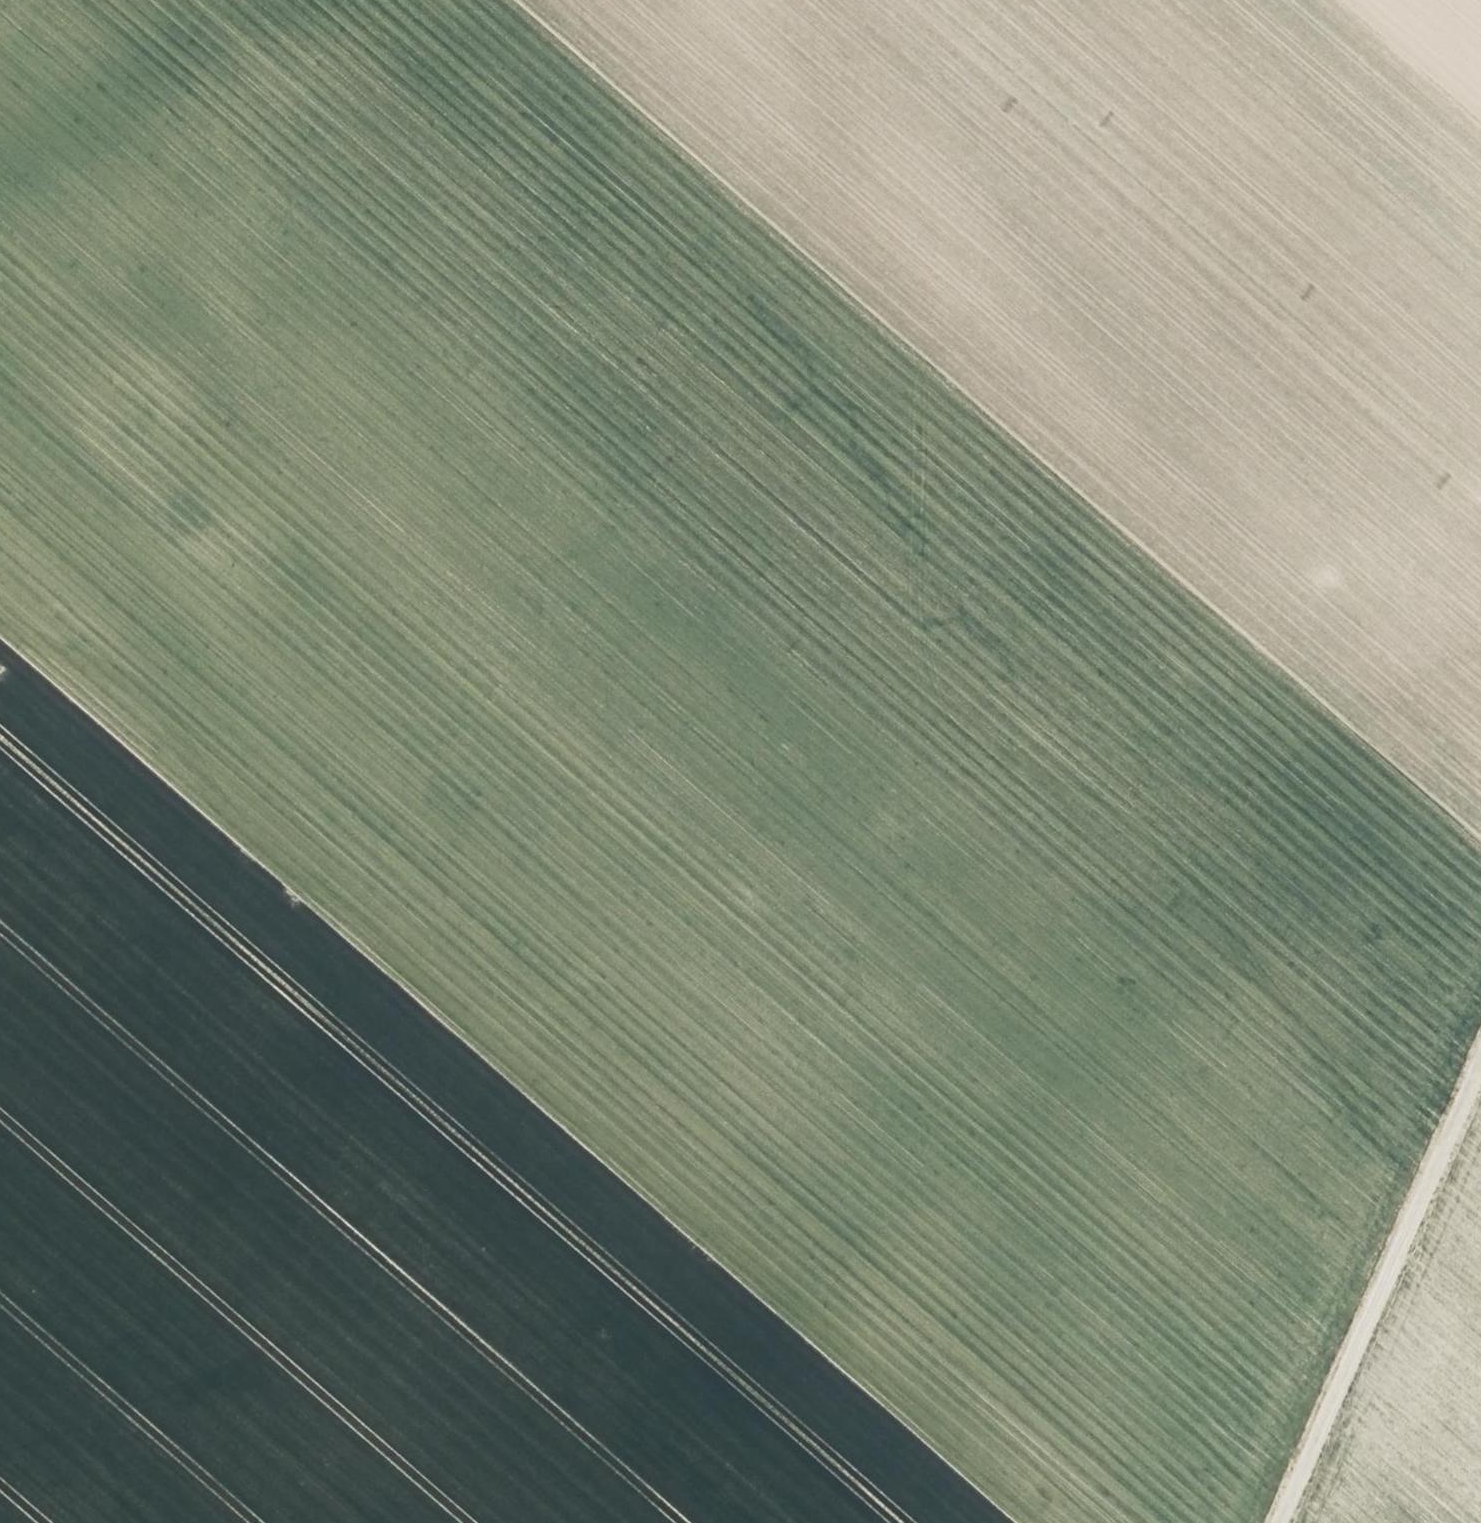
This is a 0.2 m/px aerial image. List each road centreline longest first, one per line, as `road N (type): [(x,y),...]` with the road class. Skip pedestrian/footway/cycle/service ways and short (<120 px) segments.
road 1 (track): [(1480,1058),(1280,1522)]

